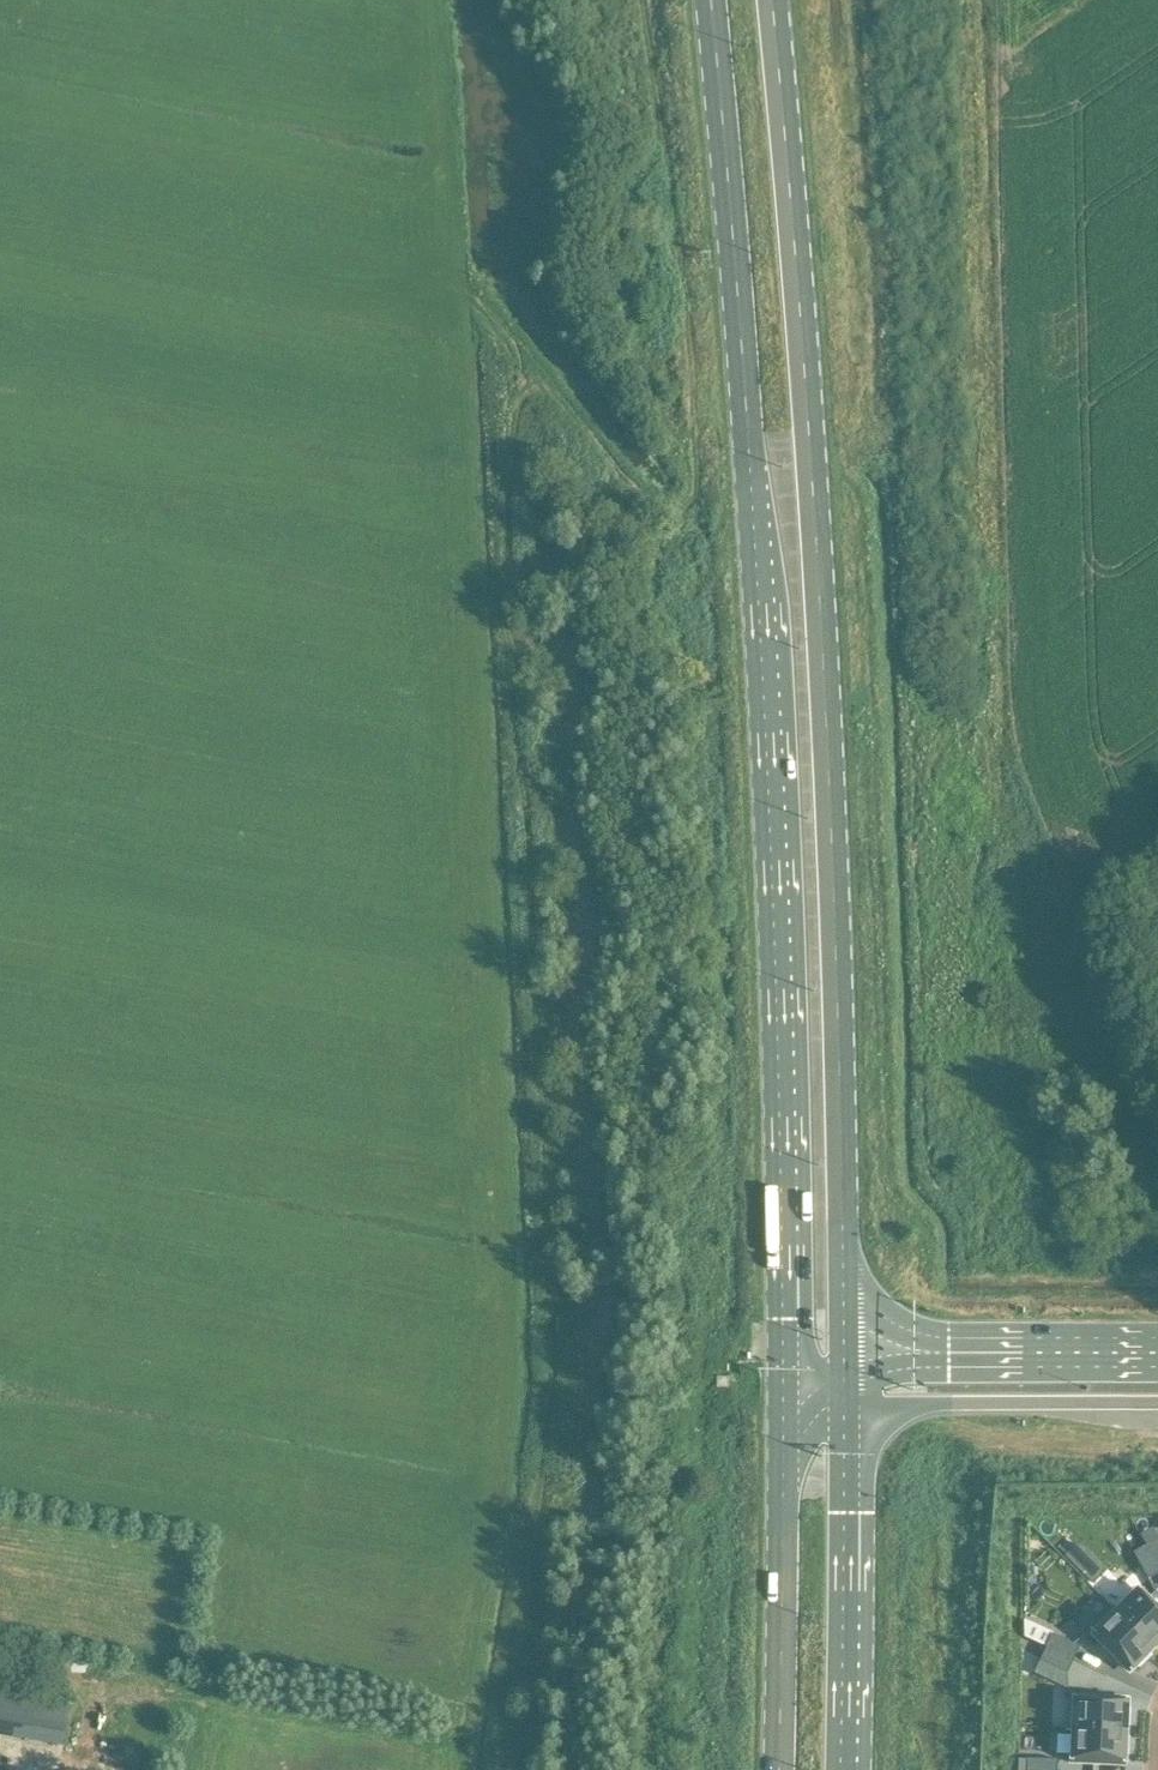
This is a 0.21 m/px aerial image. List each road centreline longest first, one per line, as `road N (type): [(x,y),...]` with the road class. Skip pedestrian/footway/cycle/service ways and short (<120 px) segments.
road 1 (primary): [(708,0),(745,372),(763,678),(779,1383)]
road 2 (primary): [(851,1351),(813,484),(773,0)]
road 3 (primary): [(779,1383),(776,1769)]
road 4 (primary): [(848,1769),(852,1410)]
road 5 (tertiary): [(1157,1354),(851,1351)]
road 6 (tertiary): [(852,1410),(1157,1409)]

